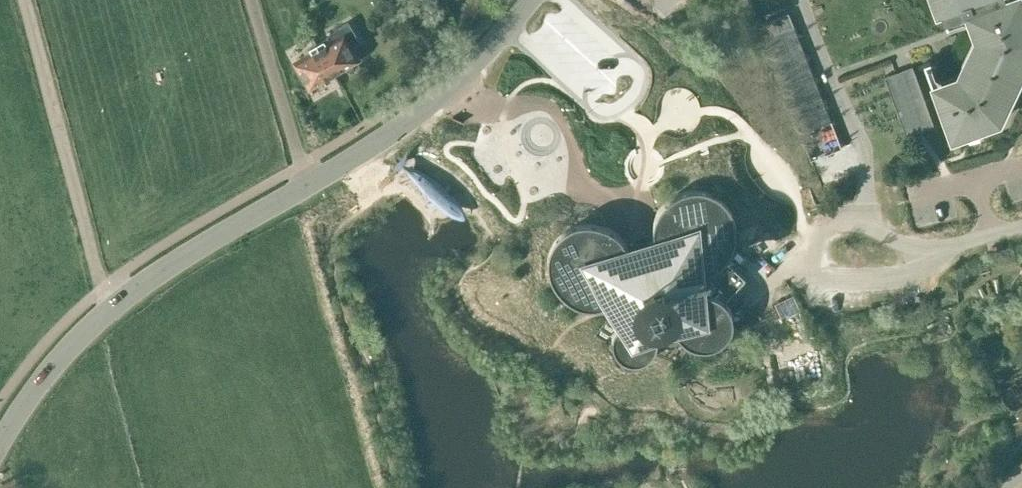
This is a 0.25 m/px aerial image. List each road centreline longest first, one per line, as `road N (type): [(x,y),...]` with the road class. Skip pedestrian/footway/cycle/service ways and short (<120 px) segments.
road 1 (residential): [(107,313),(26,0)]
road 2 (tertiary): [(300,196),(444,98),(532,0)]
road 3 (tertiary): [(107,313),(300,196)]
road 4 (unclassified): [(300,196),(240,0)]
road 5 (tertiary): [(0,457),(25,411),(107,313)]

